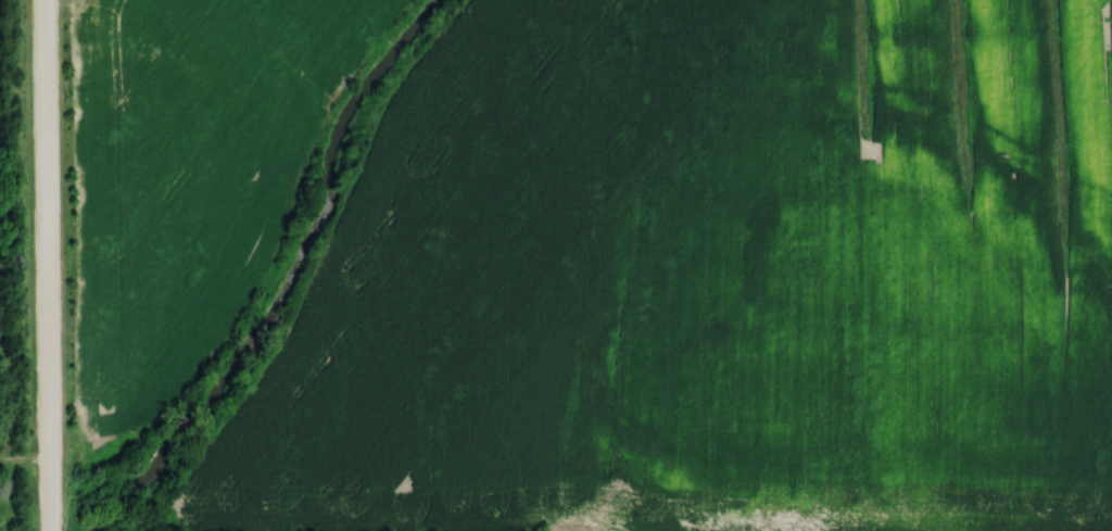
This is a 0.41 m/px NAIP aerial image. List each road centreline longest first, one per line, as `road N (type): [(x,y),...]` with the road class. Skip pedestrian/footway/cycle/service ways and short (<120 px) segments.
road 1 (tertiary): [(51,530),(44,0)]

